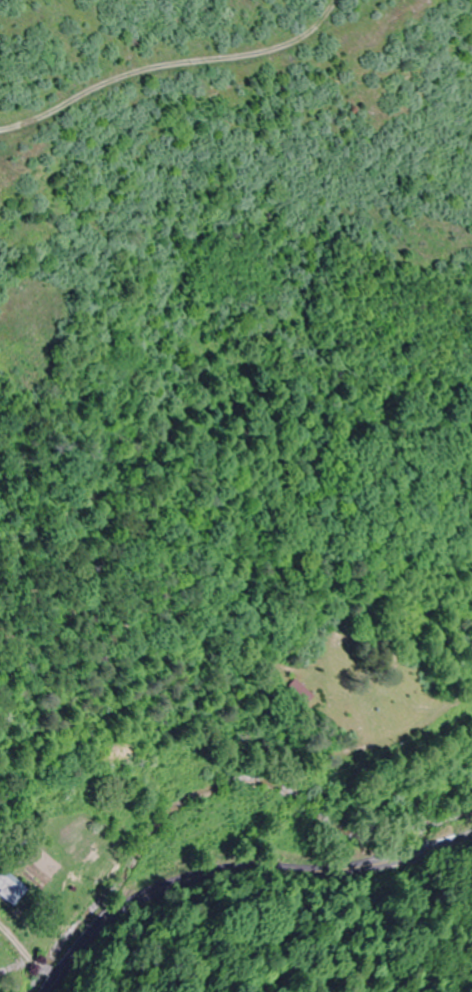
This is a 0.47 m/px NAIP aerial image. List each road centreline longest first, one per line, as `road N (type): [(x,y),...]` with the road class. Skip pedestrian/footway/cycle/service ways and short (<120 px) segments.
road 1 (tertiary): [(54,991),(81,950),(120,912),(189,879),(240,869),(343,869),(471,837)]

